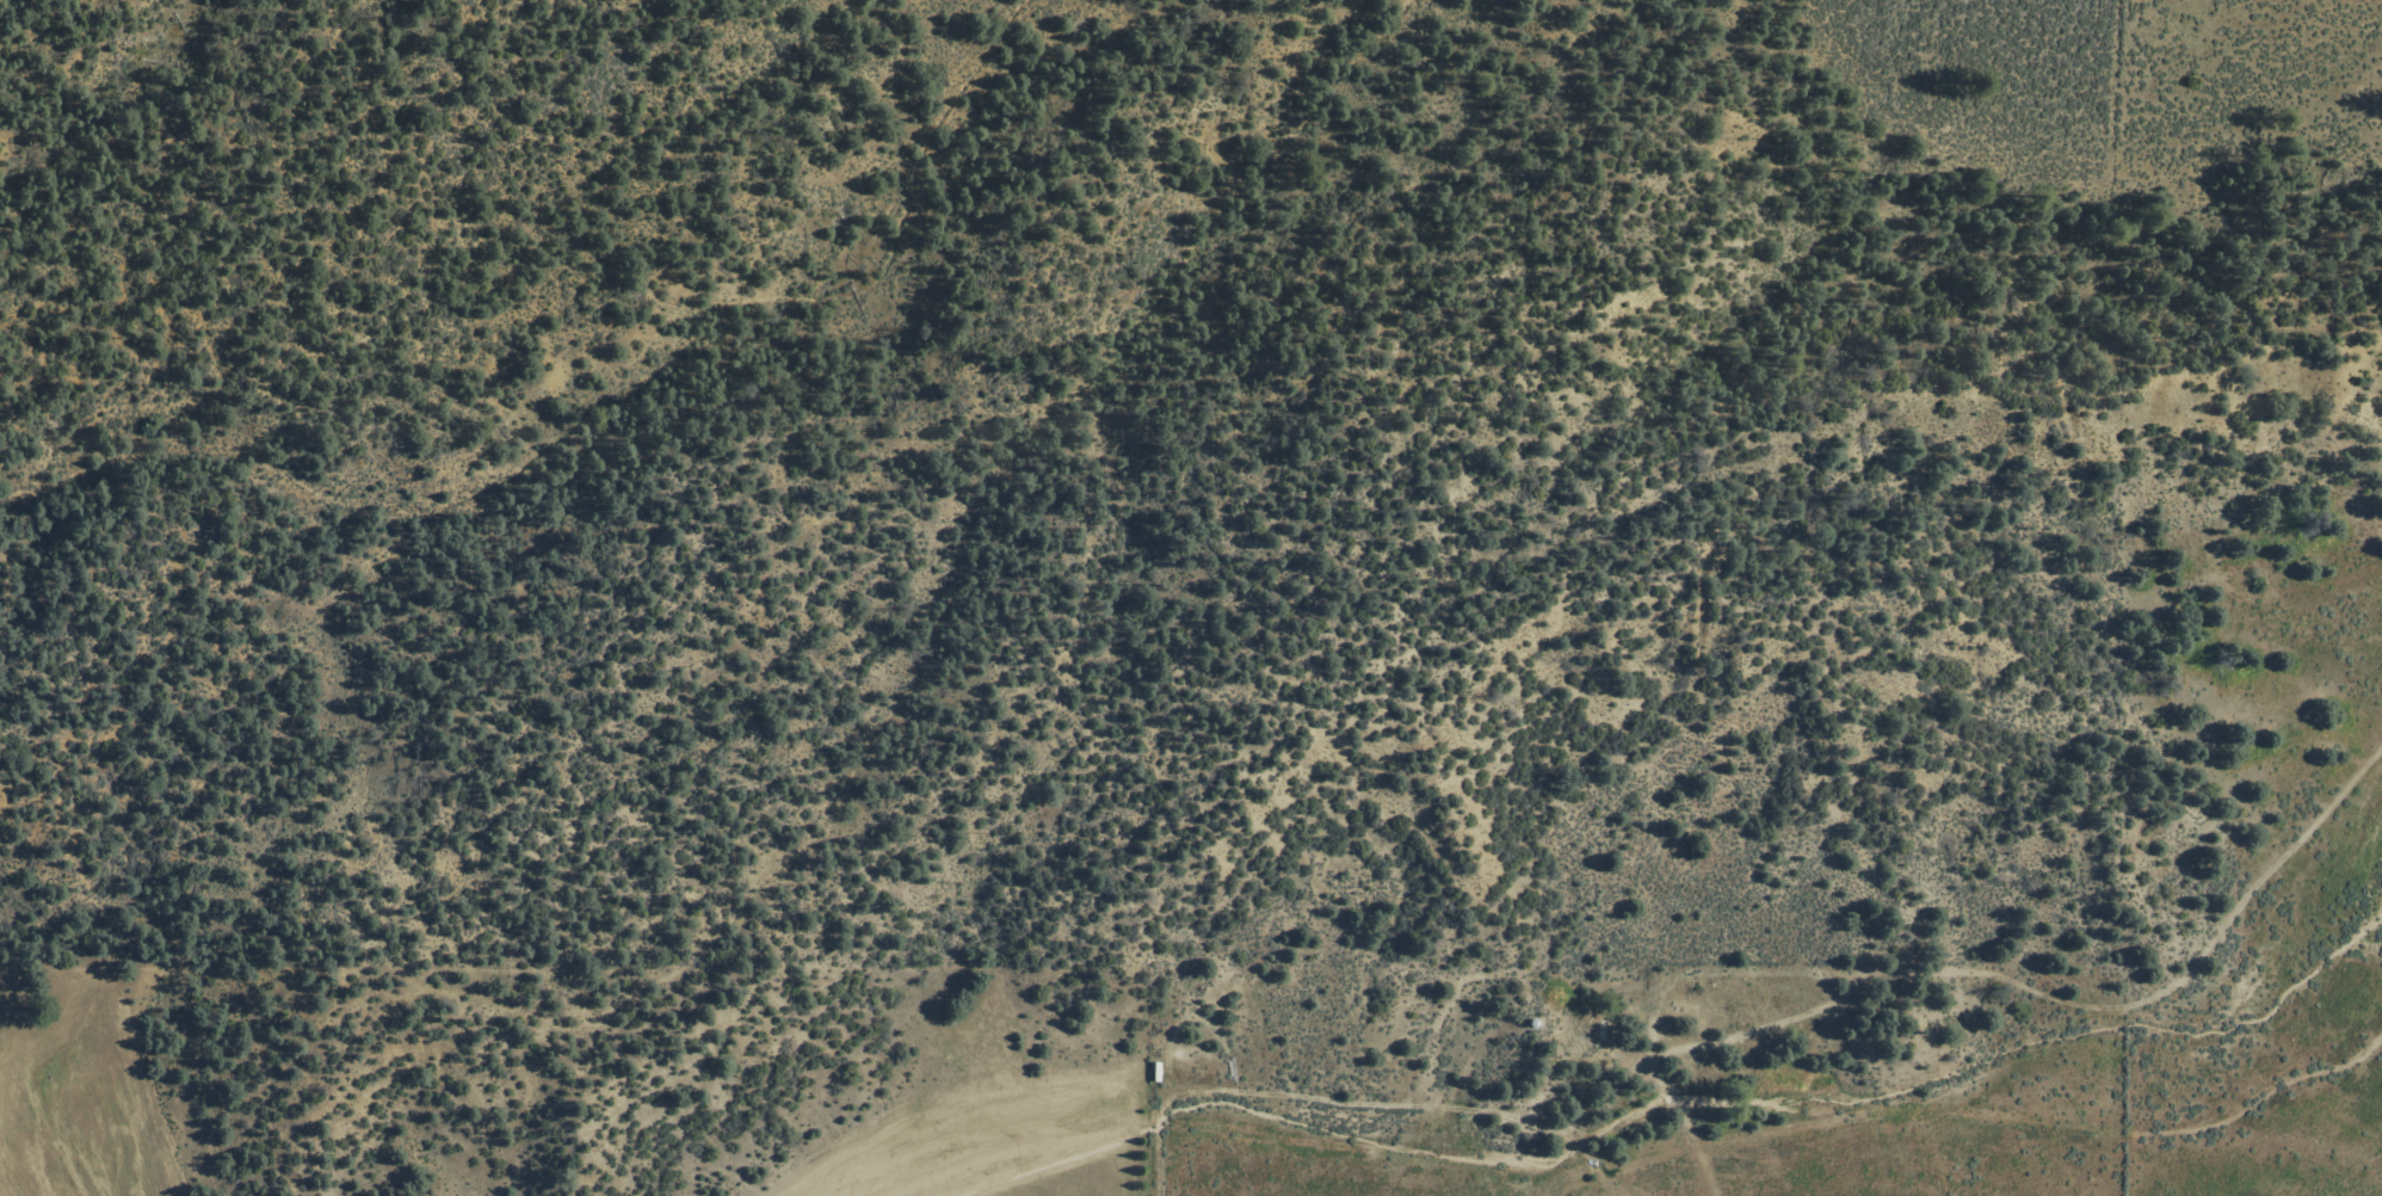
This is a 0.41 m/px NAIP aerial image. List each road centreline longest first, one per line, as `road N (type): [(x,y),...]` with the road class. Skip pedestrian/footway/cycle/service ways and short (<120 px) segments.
road 1 (track): [(2381,767),(2267,889),(2204,974),(2146,1006),(2109,1010),(1993,969),(1869,975),(1816,1013),(1652,1060),(1681,1111),(1700,1195)]

